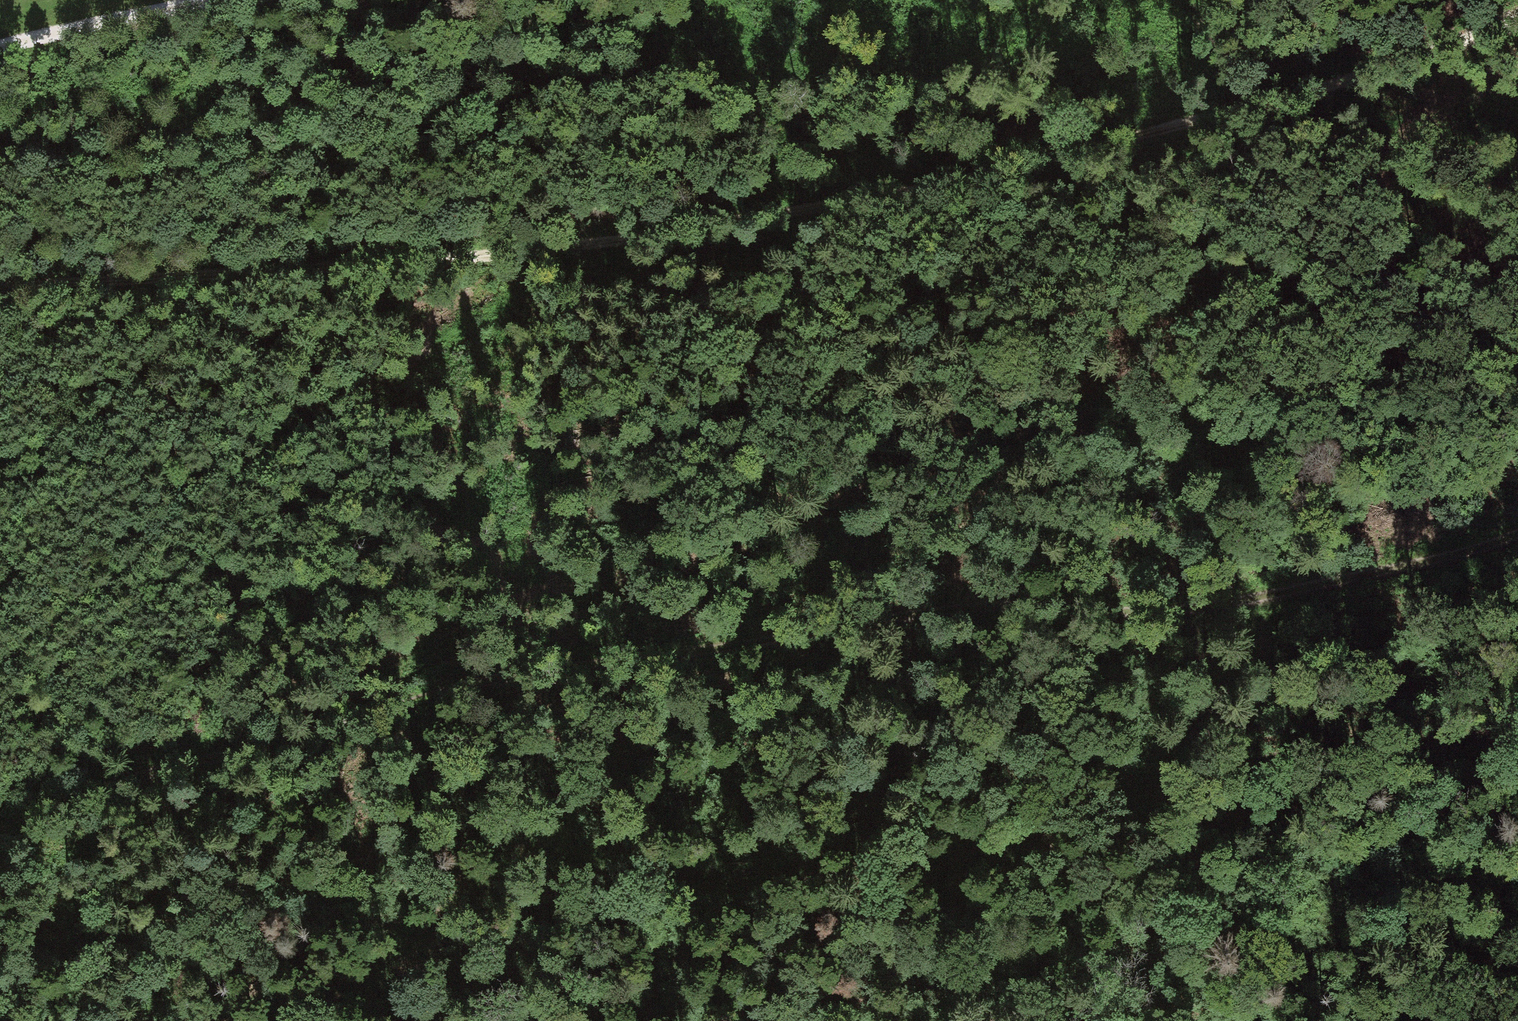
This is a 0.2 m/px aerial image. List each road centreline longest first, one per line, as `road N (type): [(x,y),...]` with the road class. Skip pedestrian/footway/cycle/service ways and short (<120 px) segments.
road 1 (track): [(0,829),(105,787),(191,761),(279,748),(516,673),(729,655),(990,609),(1112,616),(1271,605),(1487,554),(1517,536)]
road 2 (track): [(1517,14),(1071,156),(845,212),(618,251),(0,286)]
road 3 (track): [(191,761),(251,726),(759,538),(1050,419),(1136,359),(1517,254)]
road 4 (track): [(832,636),(710,704),(600,782),(563,824),(559,850),(614,873),(741,883),(922,865),(1162,778),(1517,734)]
road 5 (track): [(1517,72),(1225,305),(1006,509),(878,587)]
road 6 (track): [(618,251),(477,319),(325,420),(0,667)]
road 7 (track): [(260,1020),(323,992),(491,881),(559,850)]
road 8 (track): [(0,50),(229,0)]
road 9 (track): [(155,279),(0,359)]
road 10 (track): [(774,1020),(913,1006)]

